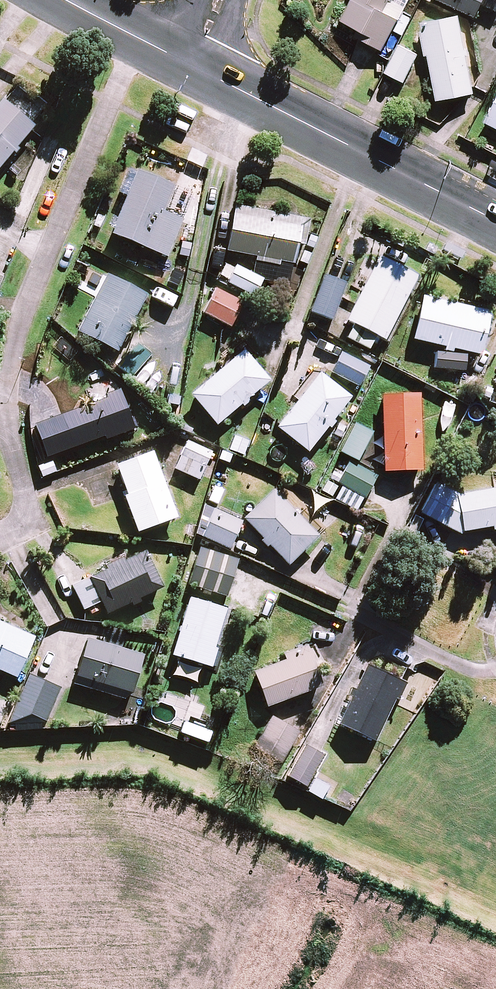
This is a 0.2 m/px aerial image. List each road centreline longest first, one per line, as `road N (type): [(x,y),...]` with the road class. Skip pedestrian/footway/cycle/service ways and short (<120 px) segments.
road 1 (residential): [(133,35),(25,322),(5,409)]
road 2 (tertiary): [(495,222),(192,66)]
road 3 (residential): [(5,409),(29,497),(21,525),(0,540)]

